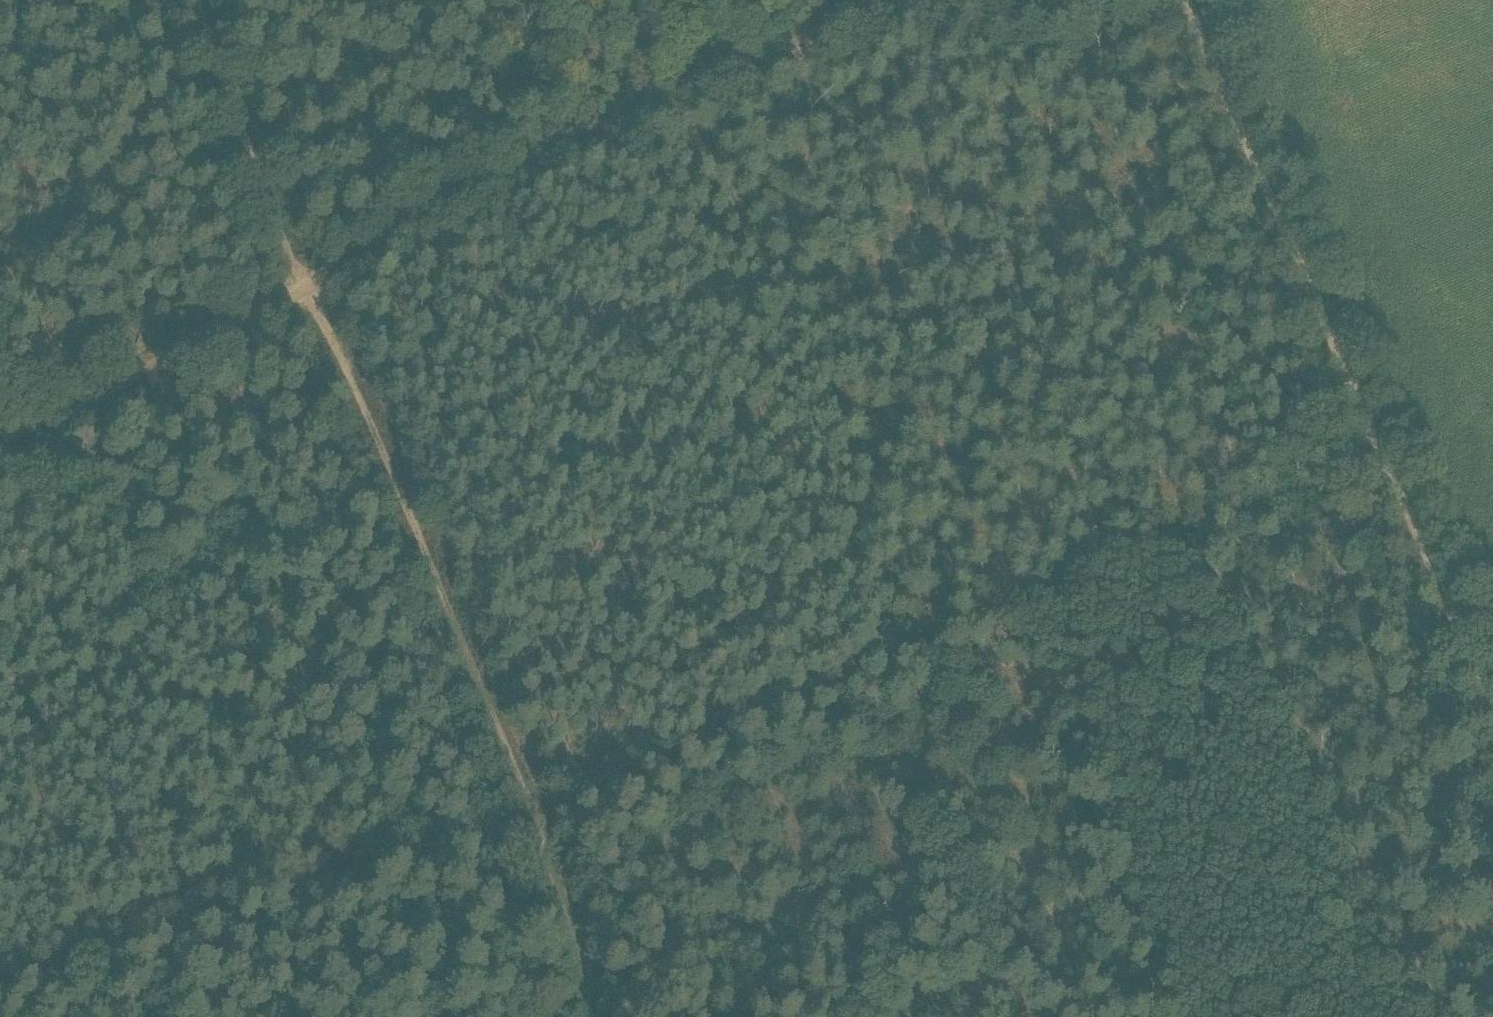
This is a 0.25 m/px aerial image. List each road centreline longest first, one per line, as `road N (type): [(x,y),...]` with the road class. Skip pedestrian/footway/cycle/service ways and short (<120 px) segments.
road 1 (track): [(532,822),(436,574),(307,287)]
road 2 (track): [(0,999),(532,822)]
road 3 (track): [(1193,0),(1396,481)]
road 4 (track): [(532,822),(973,649)]
road 5 (track): [(993,641),(1396,481)]
road 6 (track): [(307,287),(678,108)]
road 7 (track): [(307,287),(199,0)]
road 8 (track): [(307,287),(244,330),(41,434)]
road 9 (track): [(678,108),(910,0)]
road 10 (track): [(1396,481),(1492,703)]
road 11 (track): [(583,1016),(532,822)]

